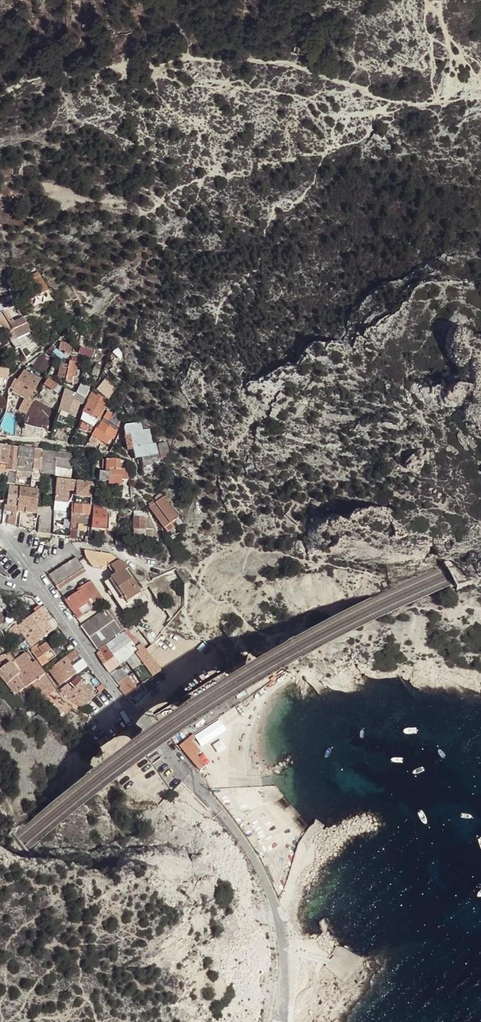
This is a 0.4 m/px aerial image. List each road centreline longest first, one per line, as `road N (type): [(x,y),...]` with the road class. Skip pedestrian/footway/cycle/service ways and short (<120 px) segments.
road 1 (unclassified): [(33,574),(122,702),(213,803)]
road 2 (residential): [(33,574),(85,546),(164,567)]

